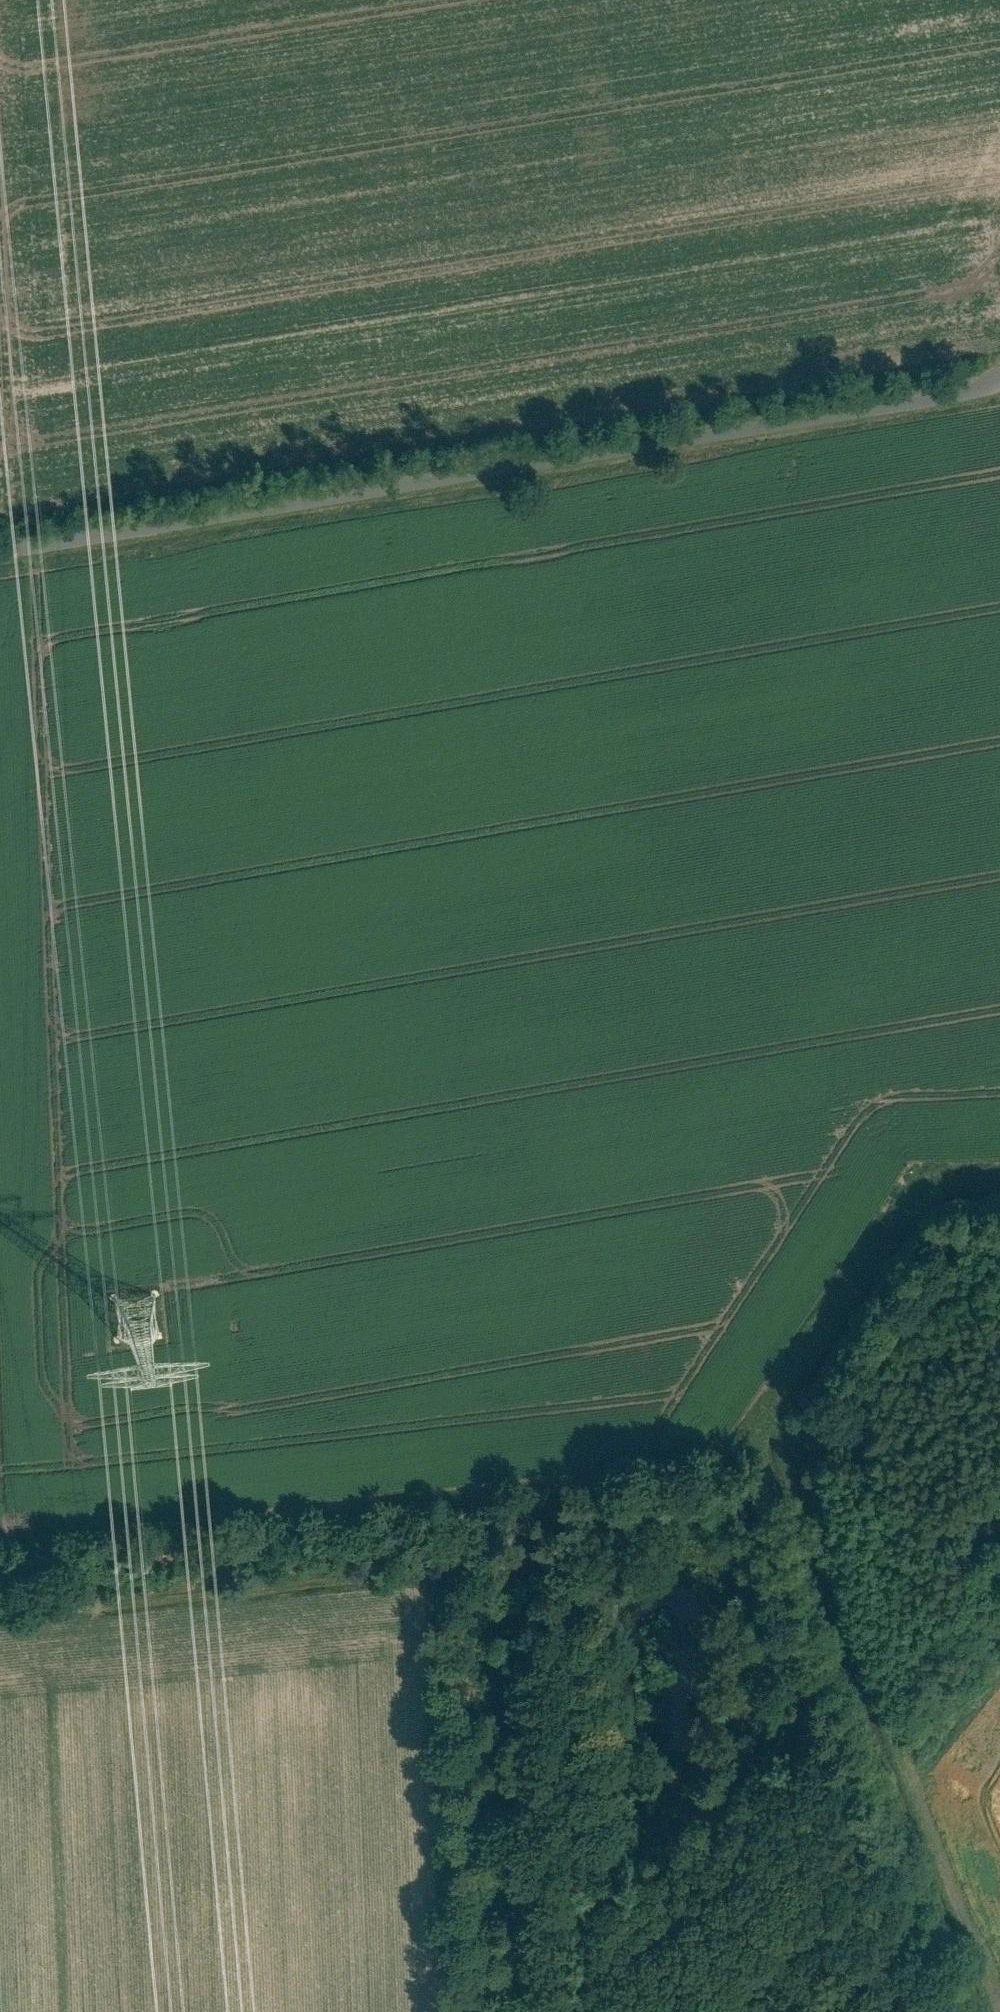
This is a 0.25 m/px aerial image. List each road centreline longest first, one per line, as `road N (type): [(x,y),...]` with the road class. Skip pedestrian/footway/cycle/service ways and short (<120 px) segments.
road 1 (residential): [(999,382),(935,400),(0,554)]

